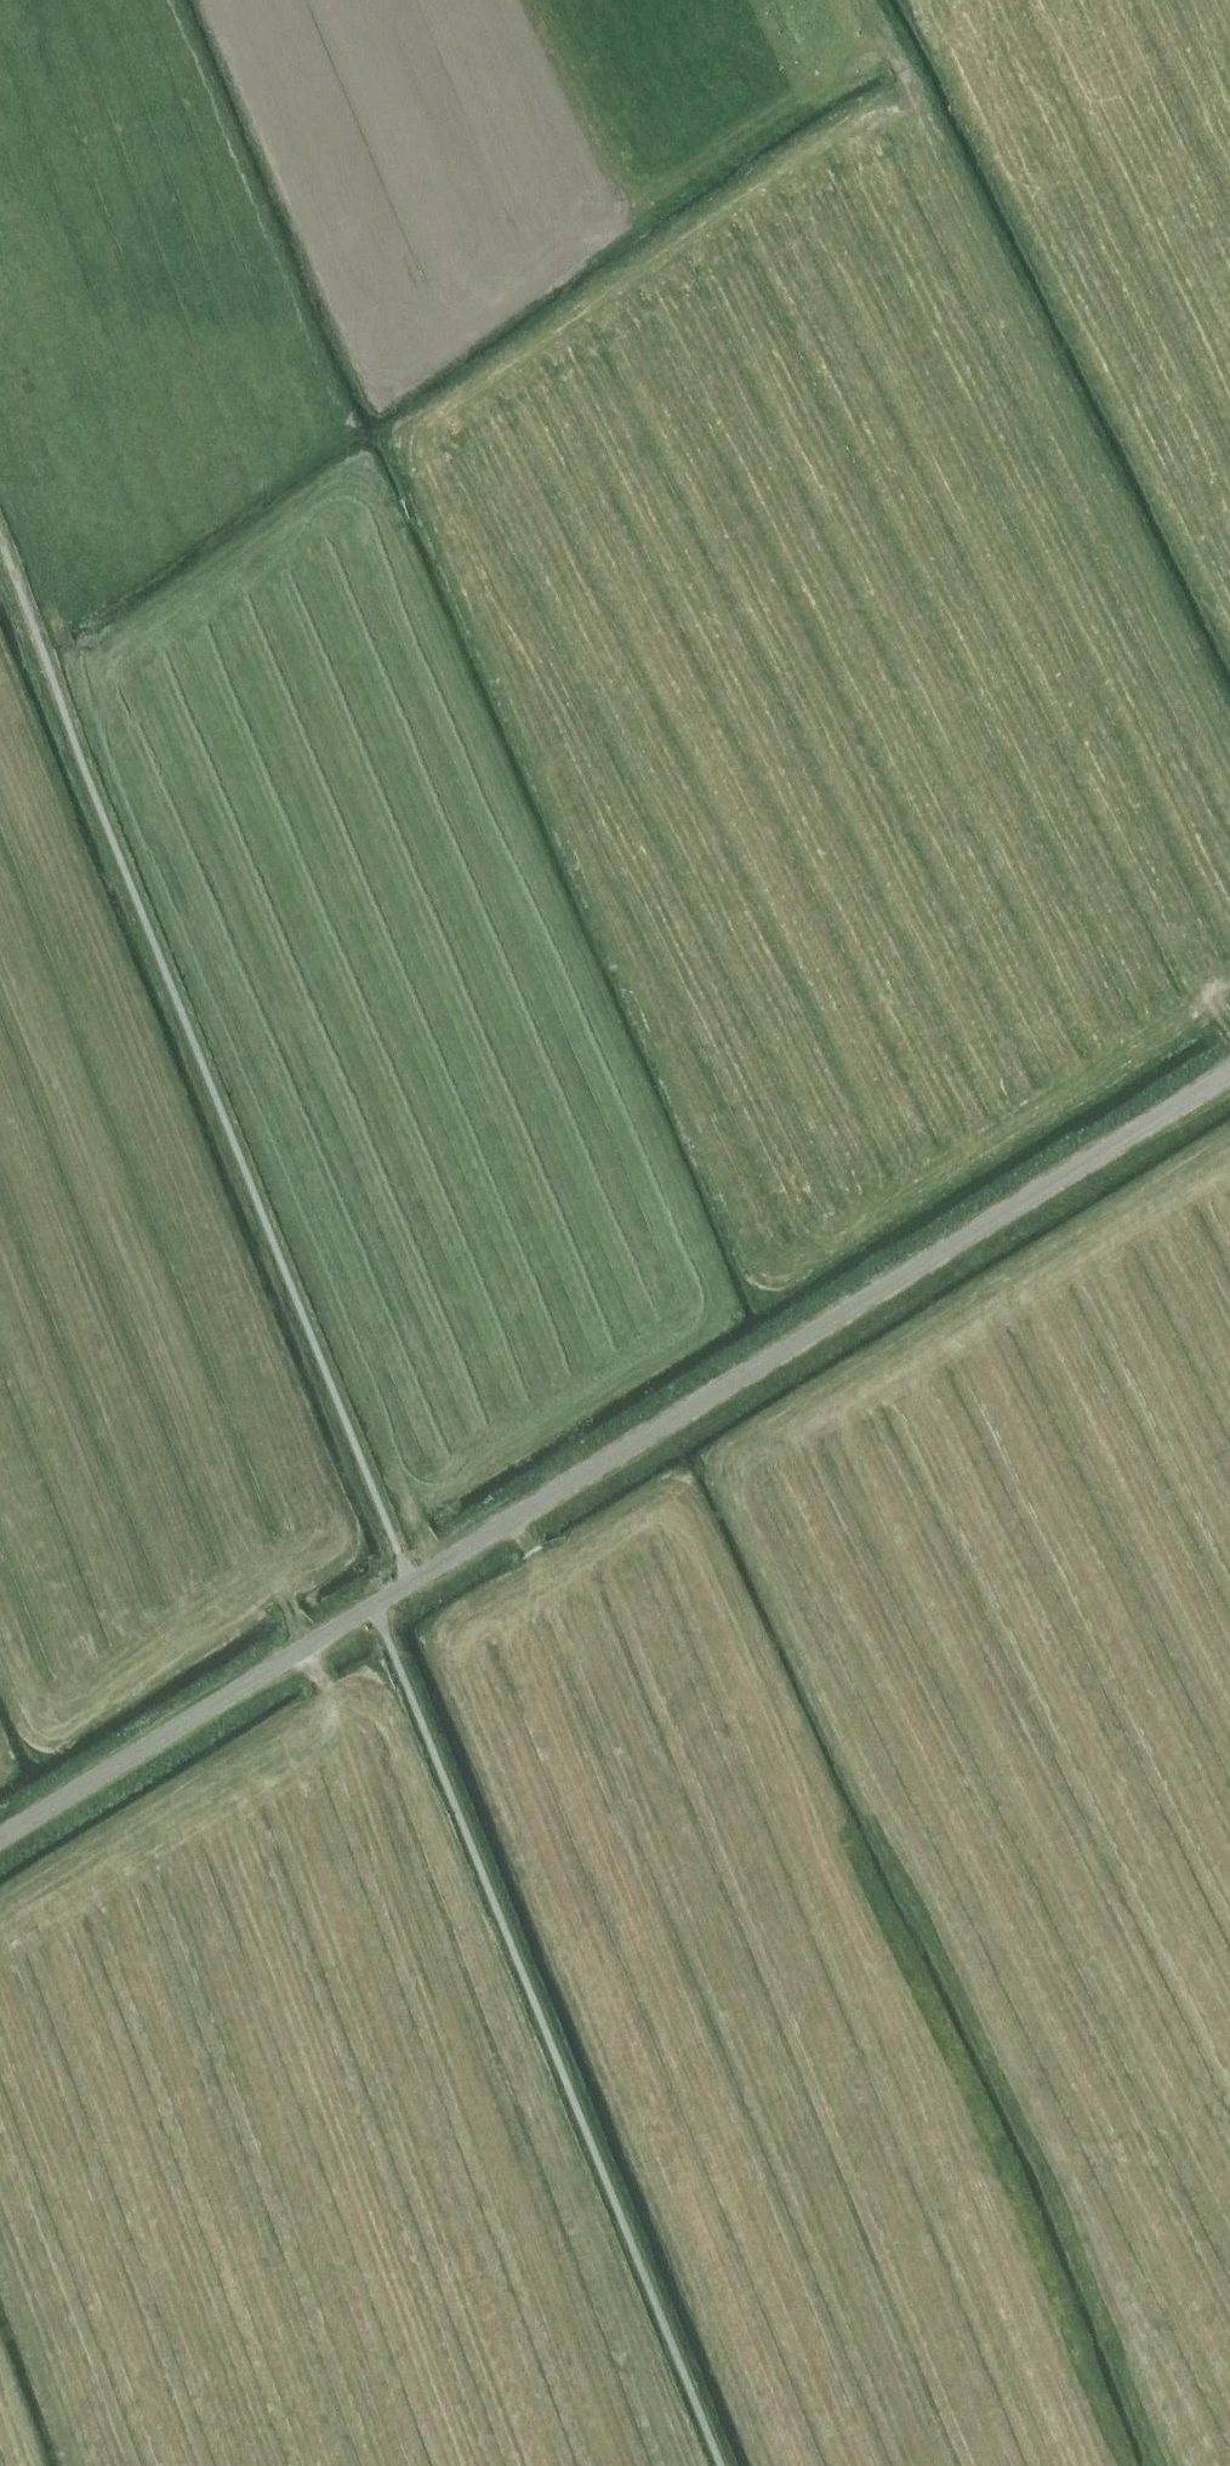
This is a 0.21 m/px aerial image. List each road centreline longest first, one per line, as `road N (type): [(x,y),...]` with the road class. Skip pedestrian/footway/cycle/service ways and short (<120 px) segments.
road 1 (unclassified): [(0,1839),(1229,1075)]

